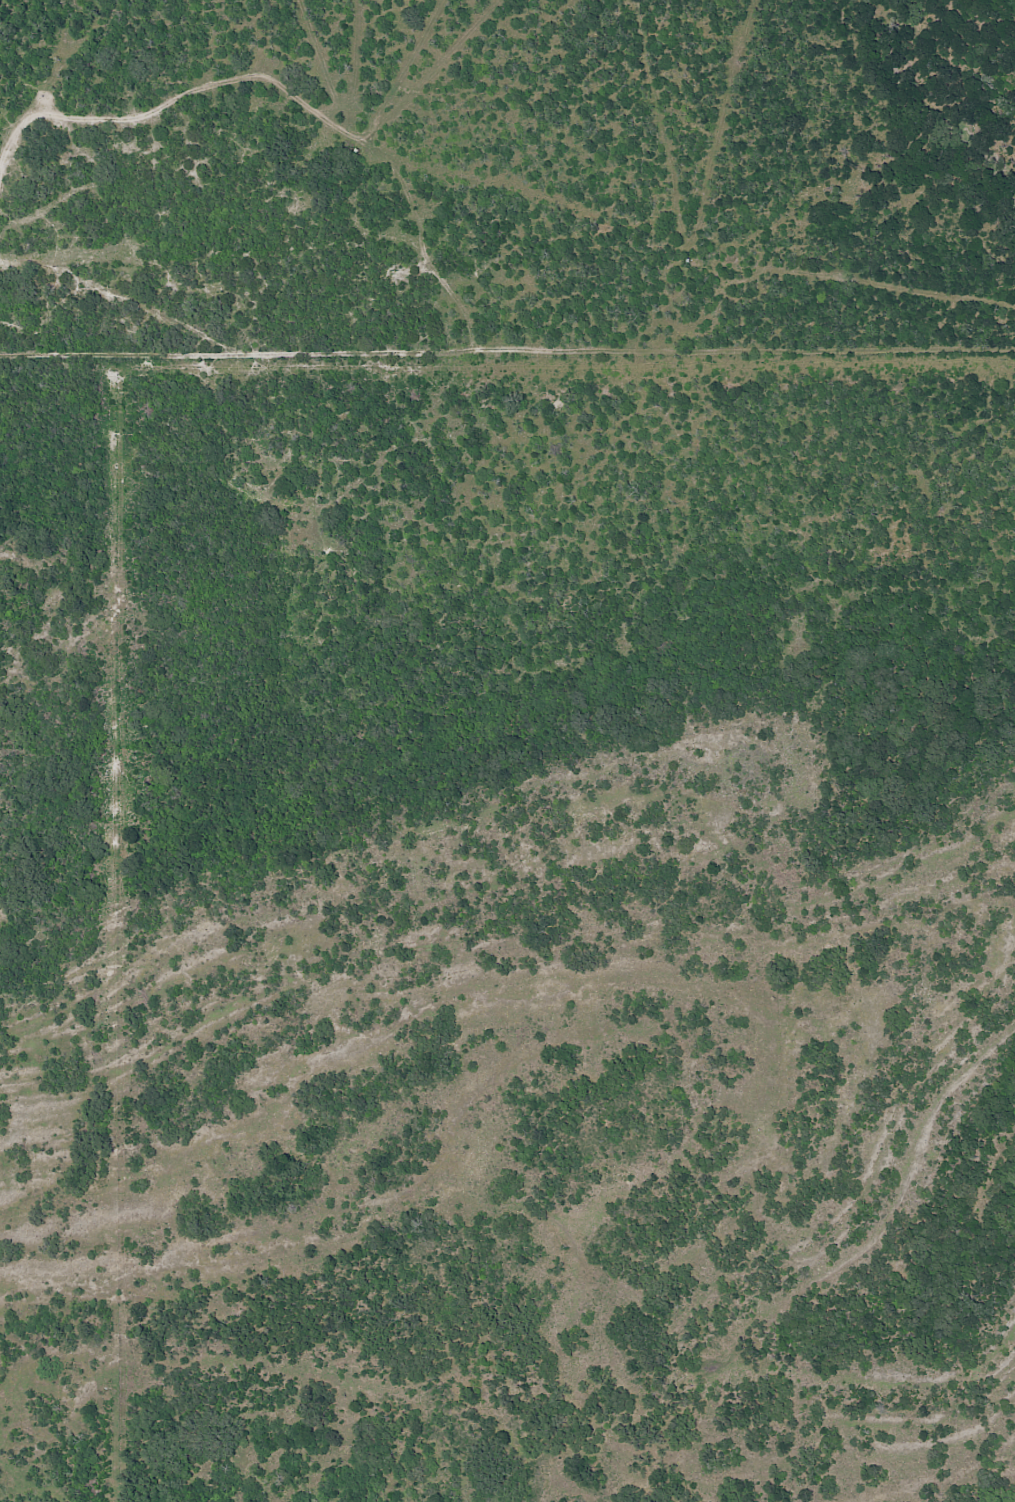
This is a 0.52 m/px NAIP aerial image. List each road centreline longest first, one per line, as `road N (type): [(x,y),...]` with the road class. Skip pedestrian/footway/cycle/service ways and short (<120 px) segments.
road 1 (track): [(829,1288),(785,1209),(795,1057),(752,1018),(605,1023),(557,1052),(479,1140),(381,1219),(279,1258),(0,1281)]
road 2 (track): [(1014,1077),(926,1170),(848,1283),(829,1288),(792,1329),(722,1484),(696,1501)]

